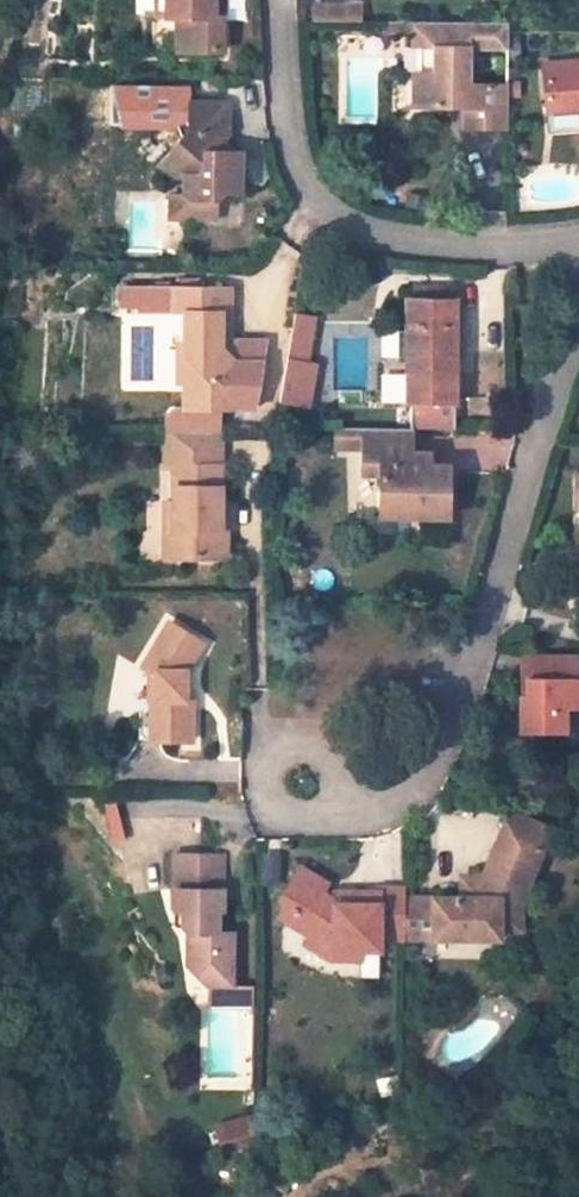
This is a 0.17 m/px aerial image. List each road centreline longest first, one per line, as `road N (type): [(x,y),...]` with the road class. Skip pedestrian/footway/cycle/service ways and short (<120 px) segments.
road 1 (residential): [(578,347),(538,449),(488,633),(433,762),(379,799),(337,797),(300,778)]
road 2 (residential): [(578,244),(425,240),(360,226),(316,199),(286,136),(278,0)]

